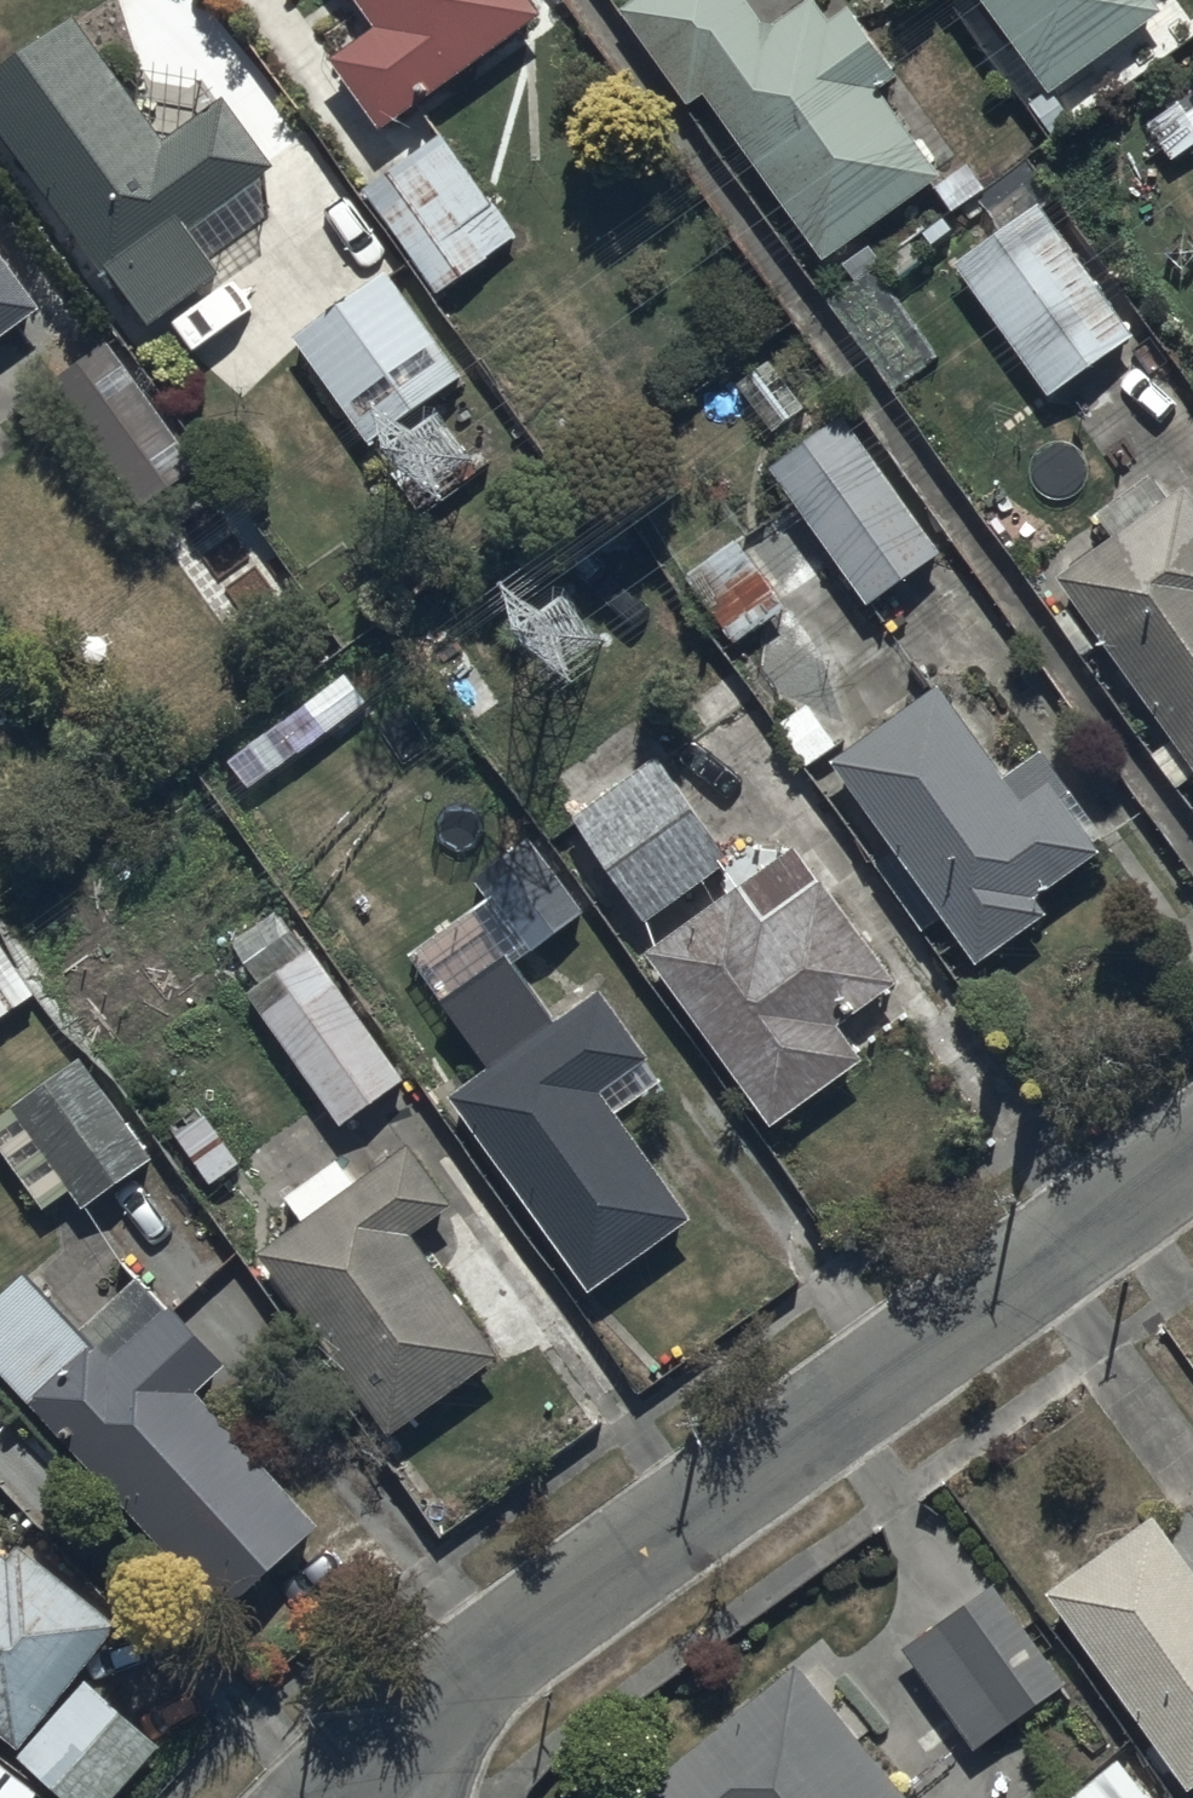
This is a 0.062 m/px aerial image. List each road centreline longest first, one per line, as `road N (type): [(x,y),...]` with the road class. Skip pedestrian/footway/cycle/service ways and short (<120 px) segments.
road 1 (residential): [(1192,1164),(537,1629),(423,1715),(332,1797)]

